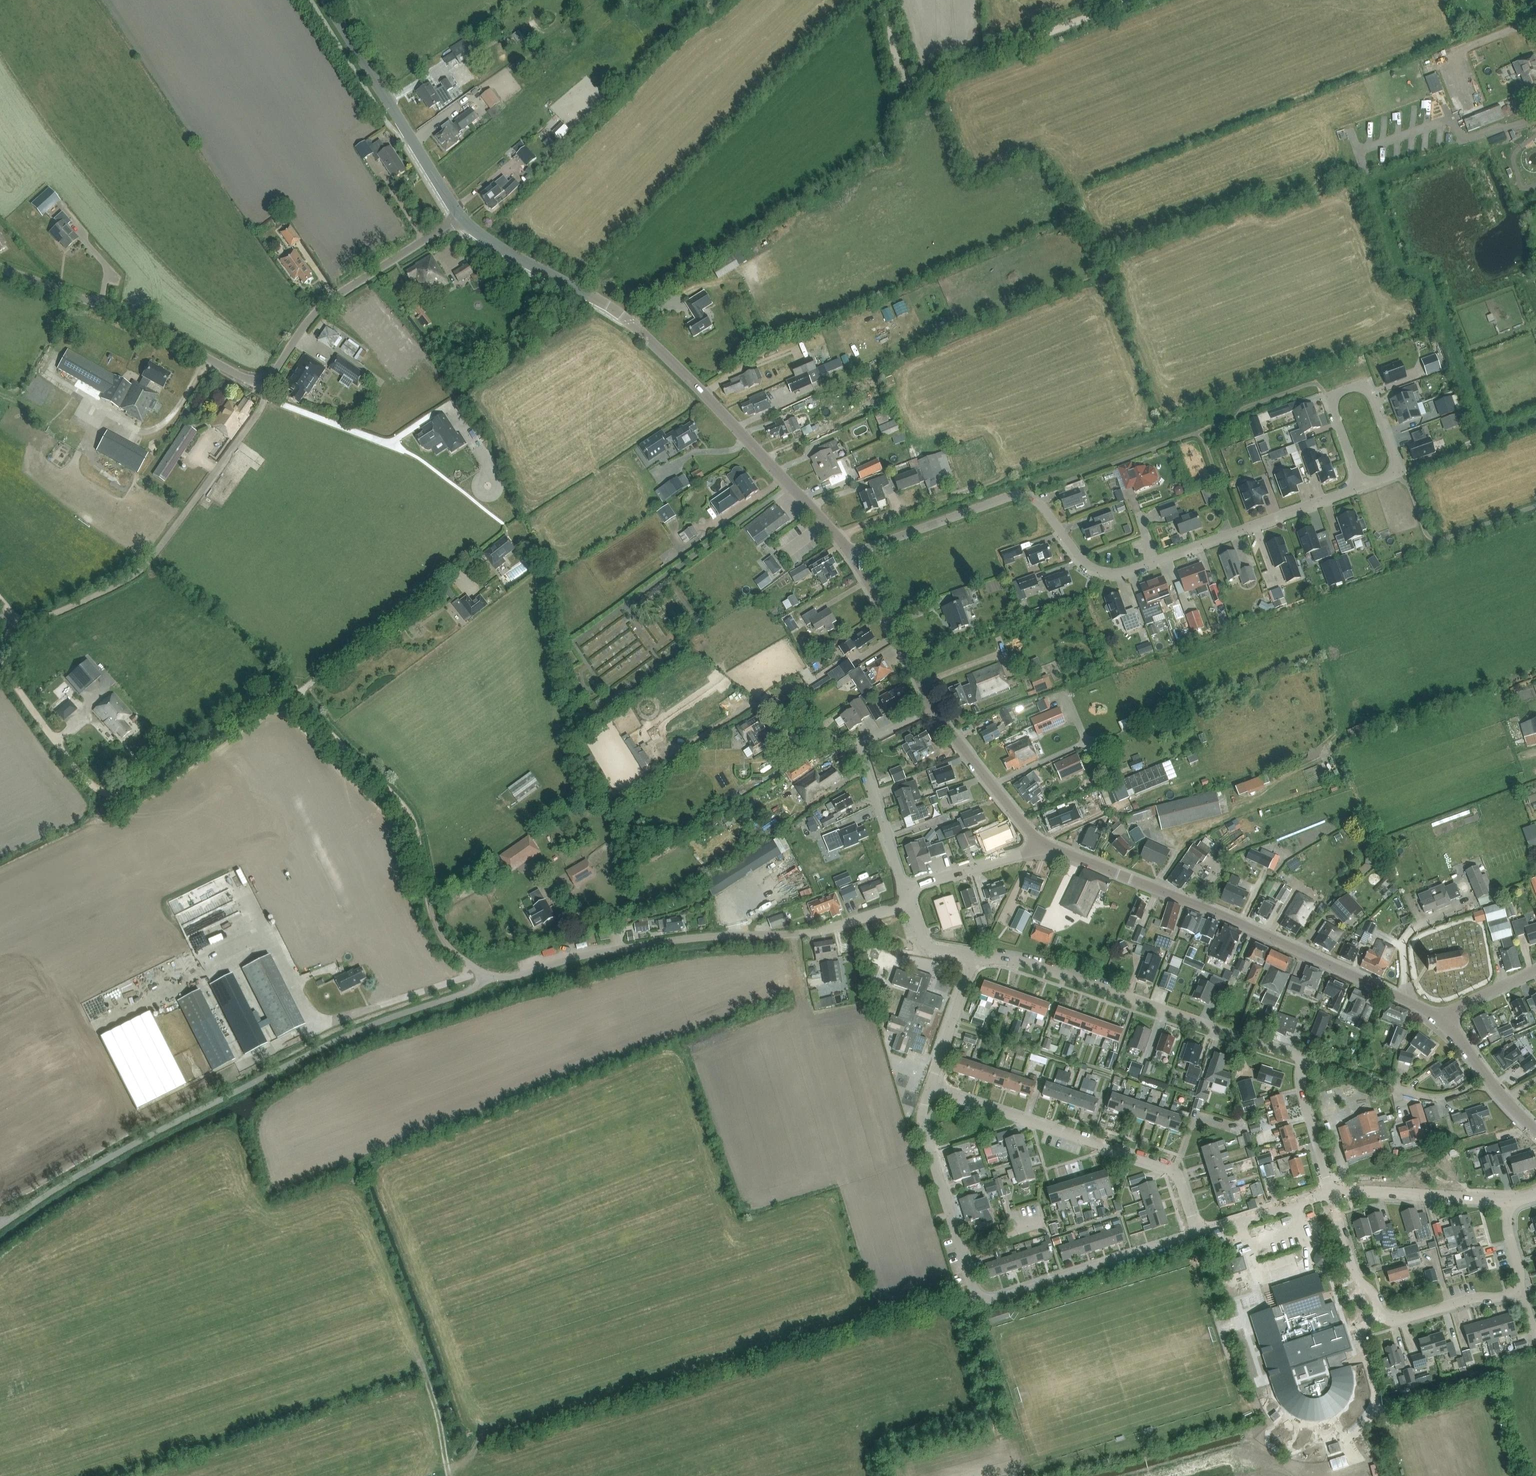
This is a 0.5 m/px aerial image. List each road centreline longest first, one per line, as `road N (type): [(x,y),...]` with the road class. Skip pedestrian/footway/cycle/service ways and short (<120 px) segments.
road 1 (unclassified): [(0,1225),(130,1145),(309,1053),(468,991),(485,976),(663,941),(813,932),(909,904)]
road 2 (track): [(485,976),(436,930),(409,812),(292,700),(259,696),(105,793),(89,791),(0,667)]
road 3 (tertiary): [(461,218),(648,337),(851,555)]
road 4 (residential): [(931,1088),(924,1130),(984,1299),(1198,1235)]
road 5 (tertiary): [(1041,843),(1439,1015)]
road 6 (track): [(13,625),(93,597),(155,555),(265,398),(266,380)]
road 7 (residential): [(1307,1058),(1021,962),(973,957)]
road 8 (residential): [(1154,562),(1126,572),(1093,568),(1041,504),(1025,496),(851,555)]
road 9 (residential): [(1198,1235),(1180,1179),(1168,1168),(931,1088)]
road 10 (track): [(879,0),(905,76),(1117,0)]
road 11 (unclassified): [(266,380),(236,374),(111,309),(0,266)]
road 12 (residential): [(1520,1292),(1392,1322),(1355,1277),(1331,1194)]
road 13 (unclassified): [(266,380),(337,294),(461,218)]
road 14 (tertiary): [(461,218),(325,0)]
road 15 (residential): [(904,891),(860,743),(933,706)]
road 16 (residential): [(1362,486),(1154,562)]
road 17 (residential): [(1362,486),(1336,411),(1338,397),(1352,389),(1373,399),(1394,458),(1388,477)]
road 18 (track): [(1535,113),(1464,140),(1450,120),(1360,152)]
road 19 (residential): [(1331,1194),(1508,1200)]
road 20 (tertiary): [(933,706),(1041,843)]
road 21 (tertiary): [(851,555),(933,706)]
road 22 (residential): [(1466,1087),(1421,1096),(1307,1058)]
road 23 (tertiary): [(1439,1015),(1535,1130)]
road 24 (unclassified): [(904,891),(1041,843)]
road 25 (residential): [(1331,1194),(1300,1081),(1307,1058)]
road 26 (residential): [(1198,1235),(1331,1194)]
road 27 (residential): [(931,1088),(973,957)]
road 28 (track): [(1535,21),(1457,54),(1459,88)]

